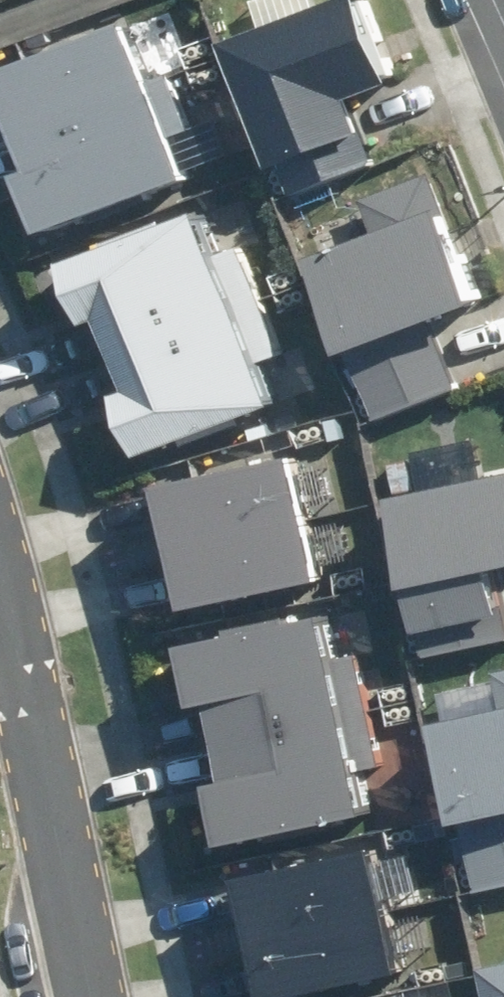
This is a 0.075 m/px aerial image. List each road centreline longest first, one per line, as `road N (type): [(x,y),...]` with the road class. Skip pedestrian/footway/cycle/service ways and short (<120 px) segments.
road 1 (residential): [(0,615),(24,684),(92,996)]

